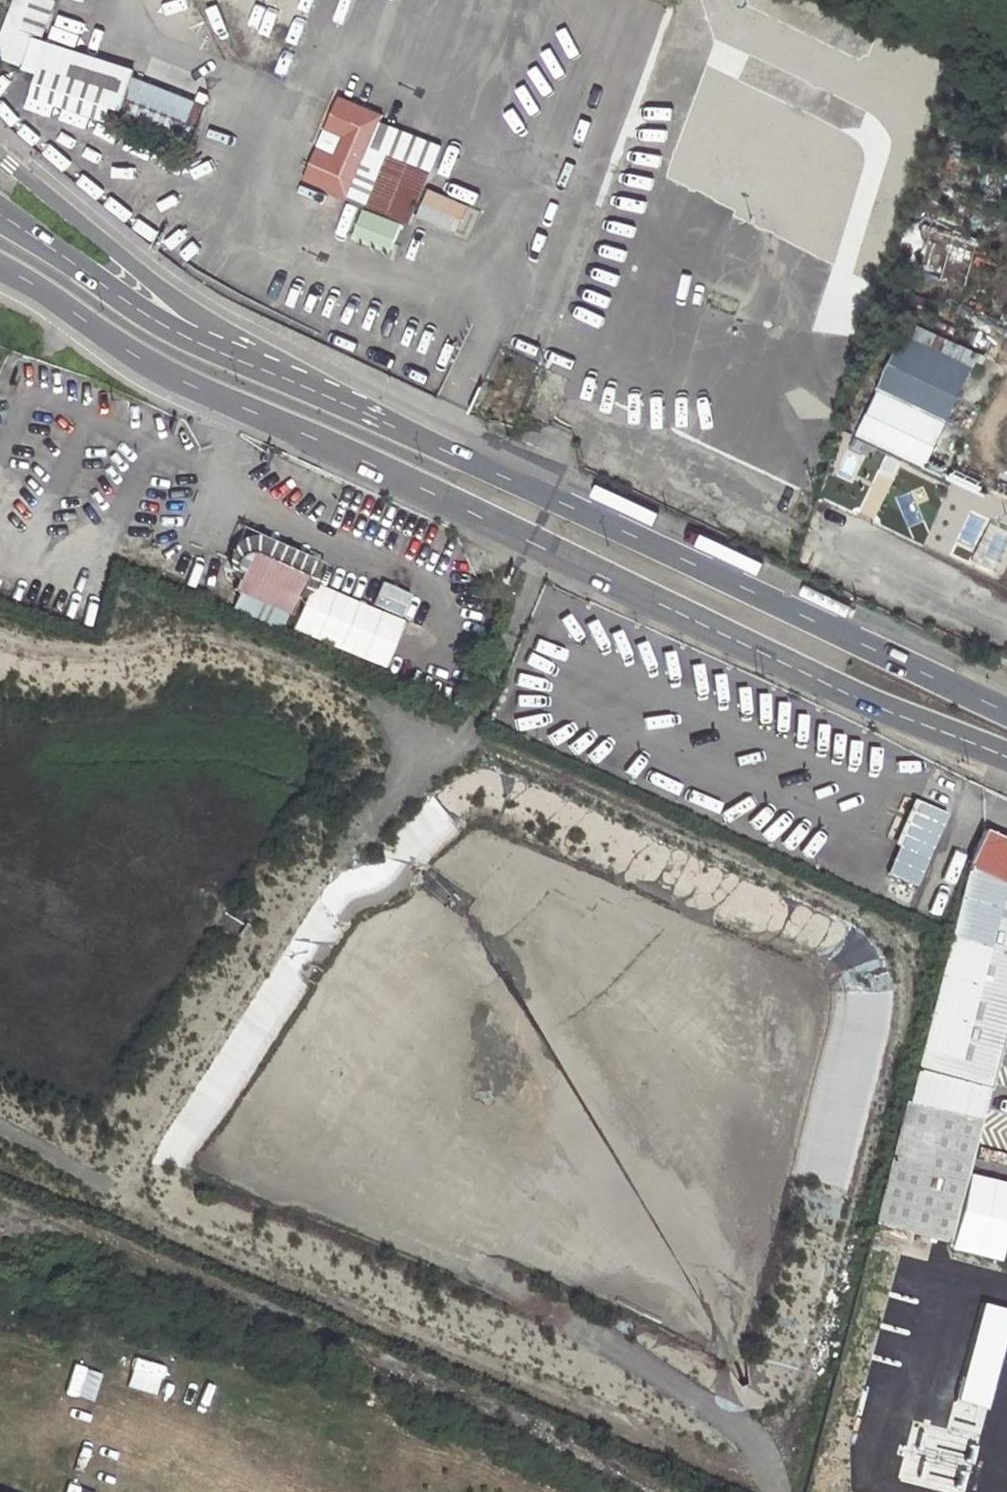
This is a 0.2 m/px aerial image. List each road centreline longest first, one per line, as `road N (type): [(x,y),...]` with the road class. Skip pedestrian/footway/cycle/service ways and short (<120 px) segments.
road 1 (primary): [(0,266),(208,393),(799,672),(1006,759)]
road 2 (primary): [(1006,712),(276,374)]
road 3 (tertiary): [(276,374),(0,156)]
road 4 (primary): [(276,374),(187,339),(0,215)]

